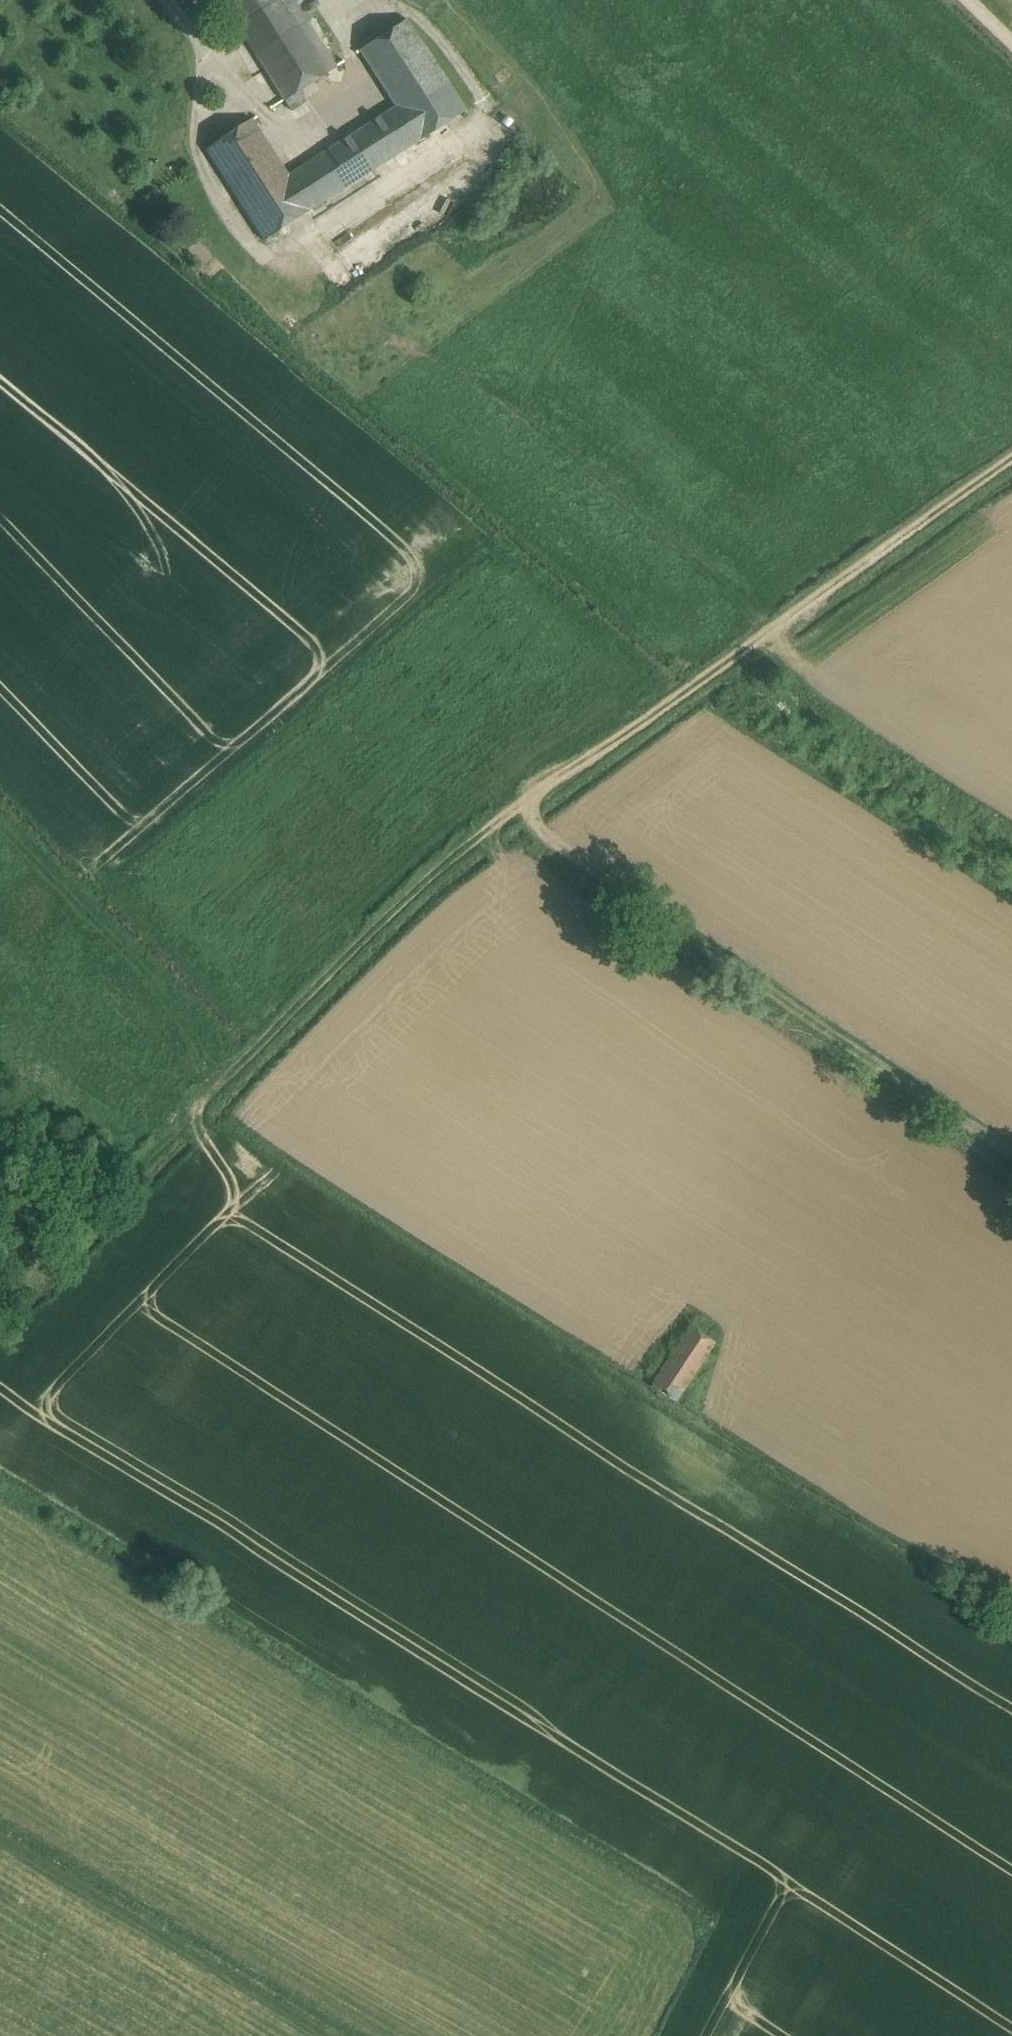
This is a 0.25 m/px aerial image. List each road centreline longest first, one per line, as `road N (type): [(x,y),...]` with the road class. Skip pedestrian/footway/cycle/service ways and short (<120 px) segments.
road 1 (track): [(1011,459),(683,688),(429,882),(0,1313)]
road 2 (track): [(528,806),(555,847),(1011,1146)]

